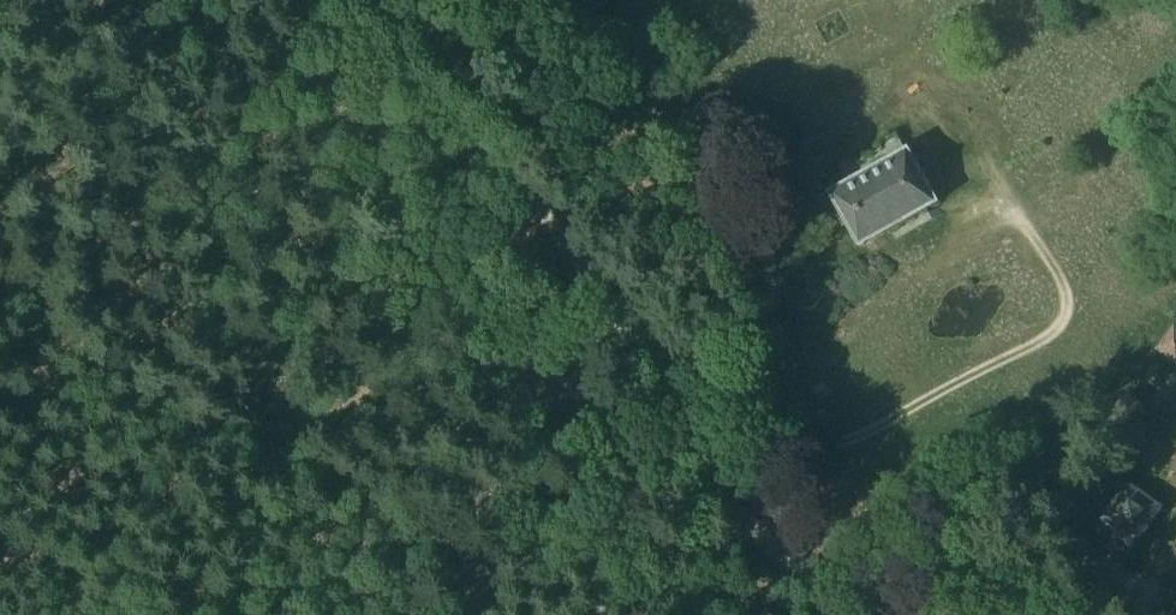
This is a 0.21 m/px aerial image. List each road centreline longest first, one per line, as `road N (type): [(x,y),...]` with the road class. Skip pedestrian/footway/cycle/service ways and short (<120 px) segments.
road 1 (track): [(321,0),(544,197),(644,398),(709,449),(745,535),(919,614)]
road 2 (track): [(709,449),(746,433),(837,445),(1059,329),(1065,288),(1024,223)]
road 3 (track): [(345,614),(566,433),(618,399),(644,398)]

